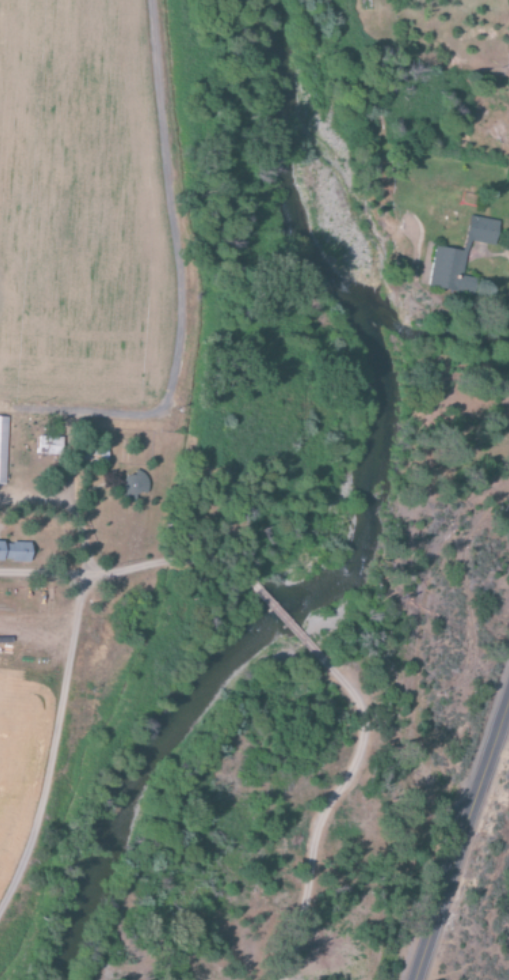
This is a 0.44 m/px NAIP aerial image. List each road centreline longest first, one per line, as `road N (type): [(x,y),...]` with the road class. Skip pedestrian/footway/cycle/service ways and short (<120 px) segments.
road 1 (tertiary): [(508,708),(414,979)]

